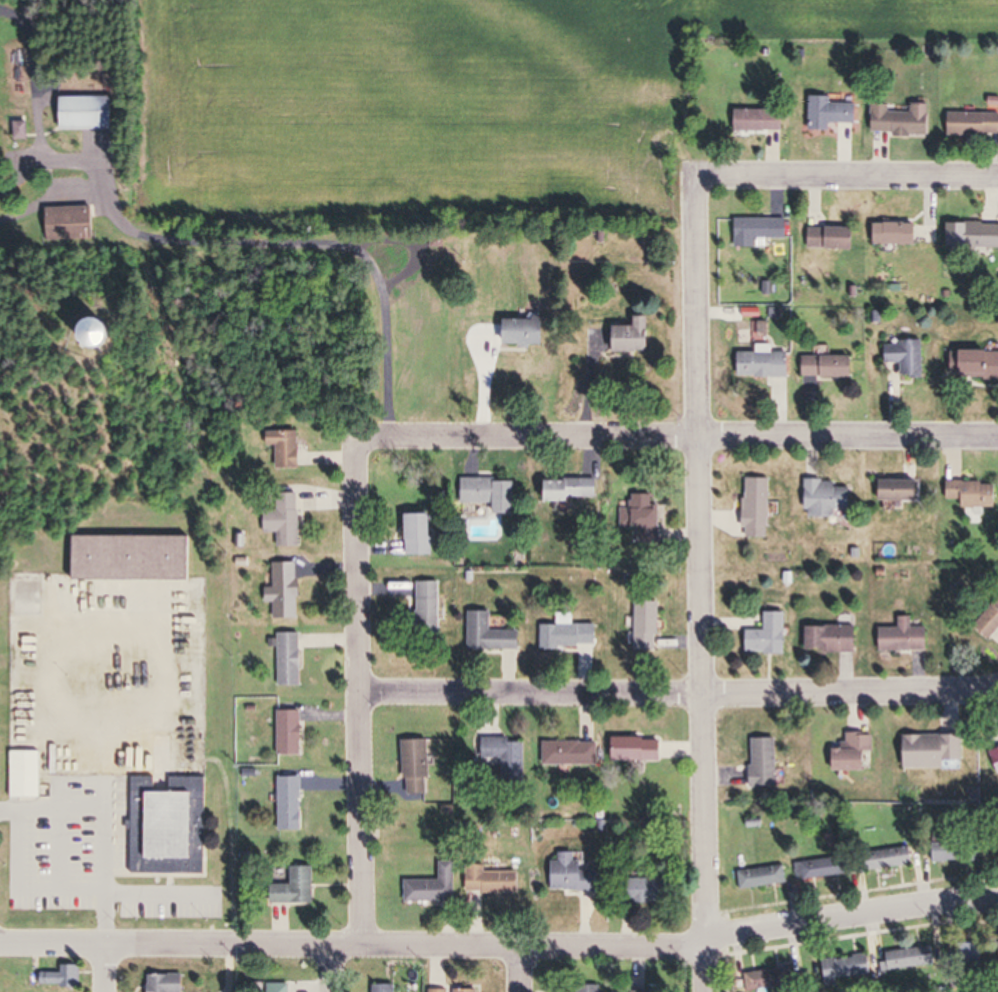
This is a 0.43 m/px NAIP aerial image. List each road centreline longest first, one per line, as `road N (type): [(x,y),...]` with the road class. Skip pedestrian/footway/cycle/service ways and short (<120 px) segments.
road 1 (residential): [(997,899),(708,941),(518,951),(0,943)]
road 2 (residential): [(709,991),(694,178)]
road 3 (residential): [(361,691),(997,691)]
road 4 (residential): [(390,434),(997,435)]
road 5 (residential): [(359,947),(354,448),(390,434)]
road 6 (residential): [(694,178),(997,176)]

